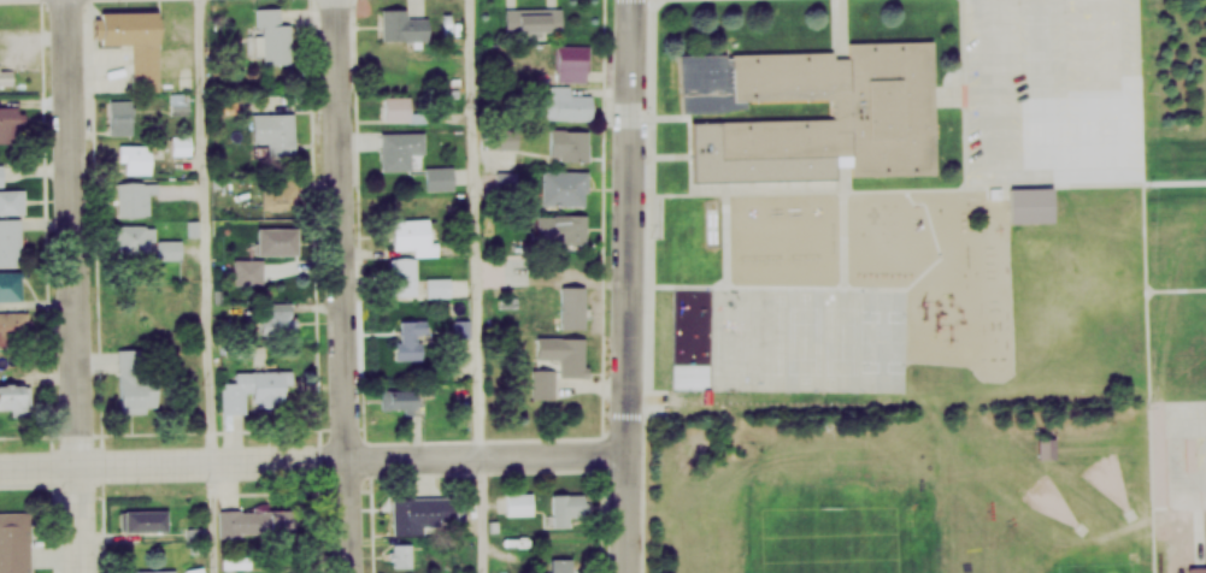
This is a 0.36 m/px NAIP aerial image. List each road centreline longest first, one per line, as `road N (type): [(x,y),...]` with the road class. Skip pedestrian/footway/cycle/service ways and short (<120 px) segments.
road 1 (residential): [(0,469),(340,468),(633,455)]
road 2 (residential): [(89,572),(74,0)]
road 3 (residential): [(631,572),(633,0)]
road 4 (residential): [(343,572),(341,0)]

